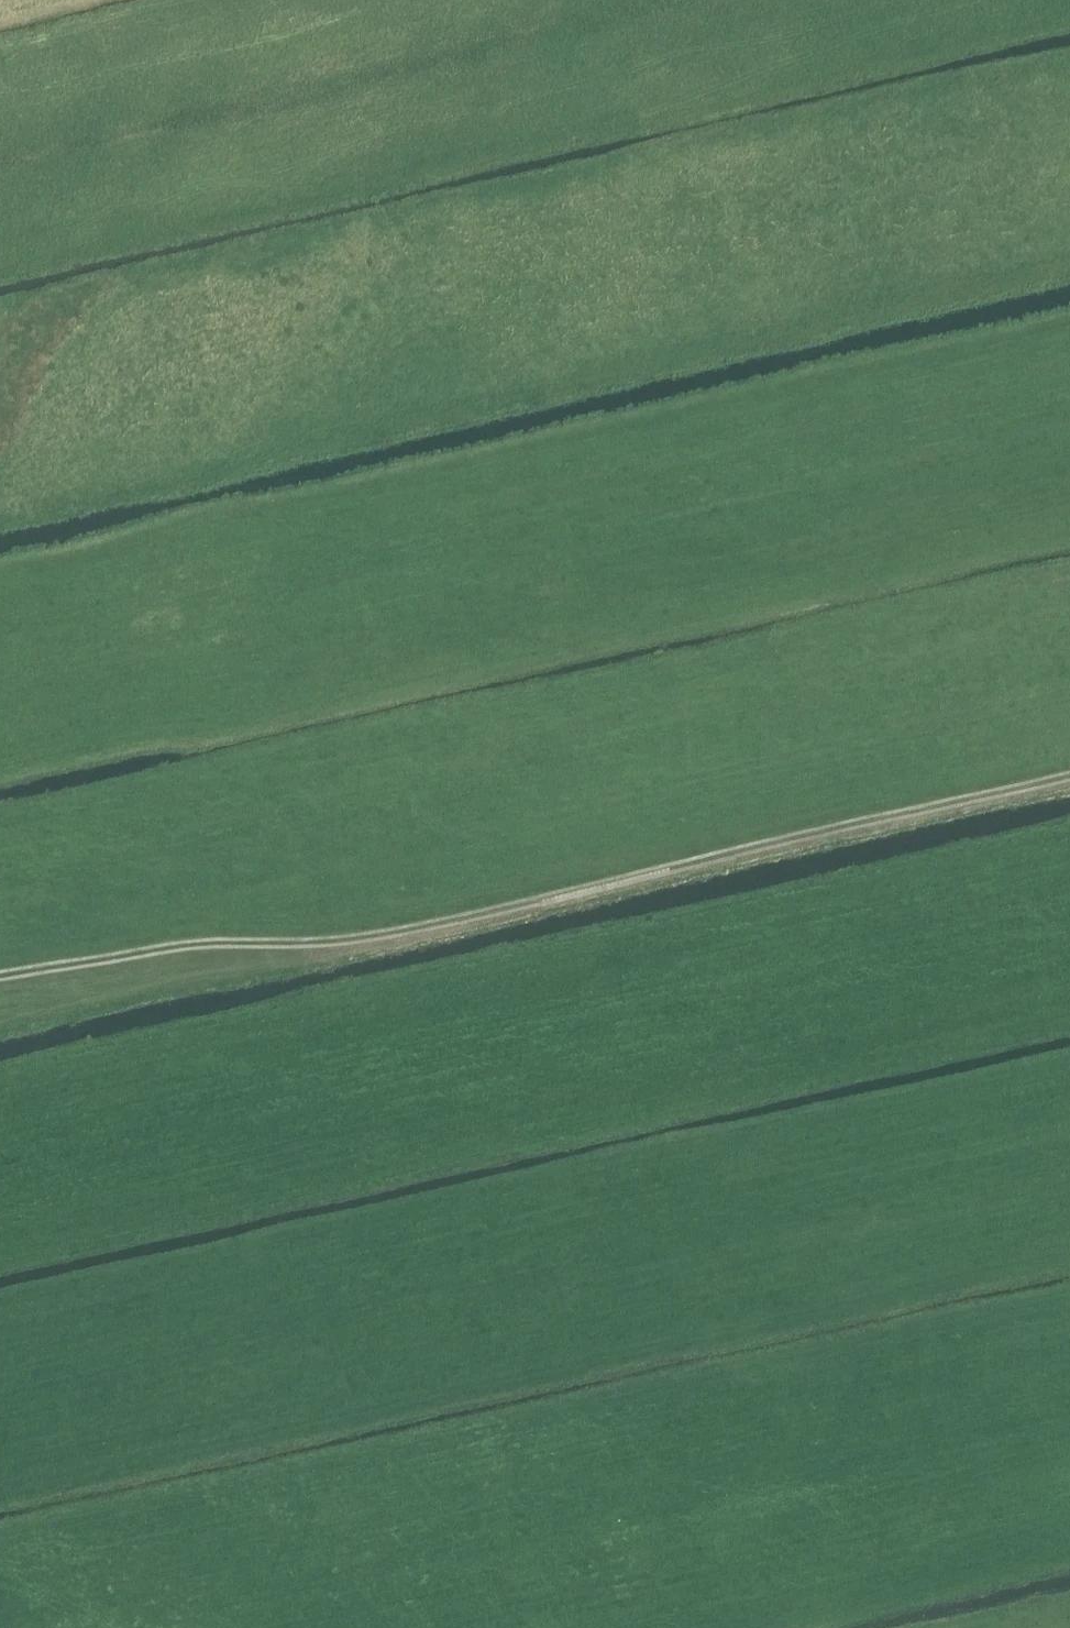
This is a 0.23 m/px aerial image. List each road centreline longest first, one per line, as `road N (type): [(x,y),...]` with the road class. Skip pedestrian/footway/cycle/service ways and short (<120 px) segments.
road 1 (track): [(0,977),(198,948),(361,942),(1069,780)]

